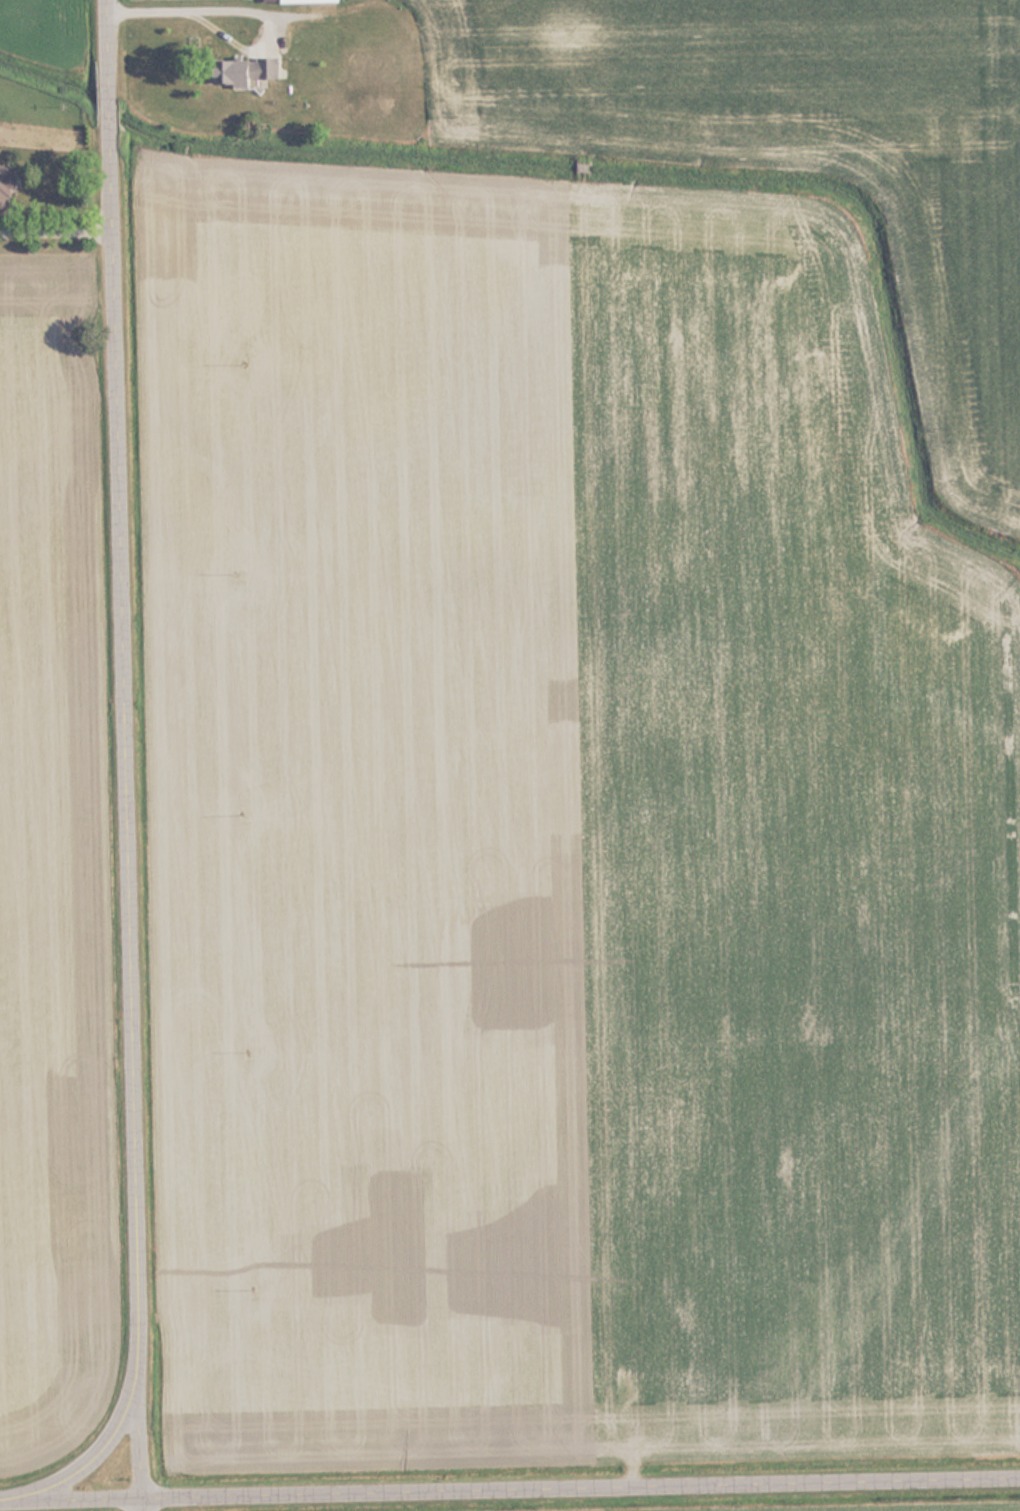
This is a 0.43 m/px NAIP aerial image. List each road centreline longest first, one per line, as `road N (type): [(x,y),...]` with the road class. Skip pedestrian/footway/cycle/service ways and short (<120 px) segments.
road 1 (residential): [(154,1510),(116,0)]
road 2 (residential): [(0,1507),(1019,1483)]

